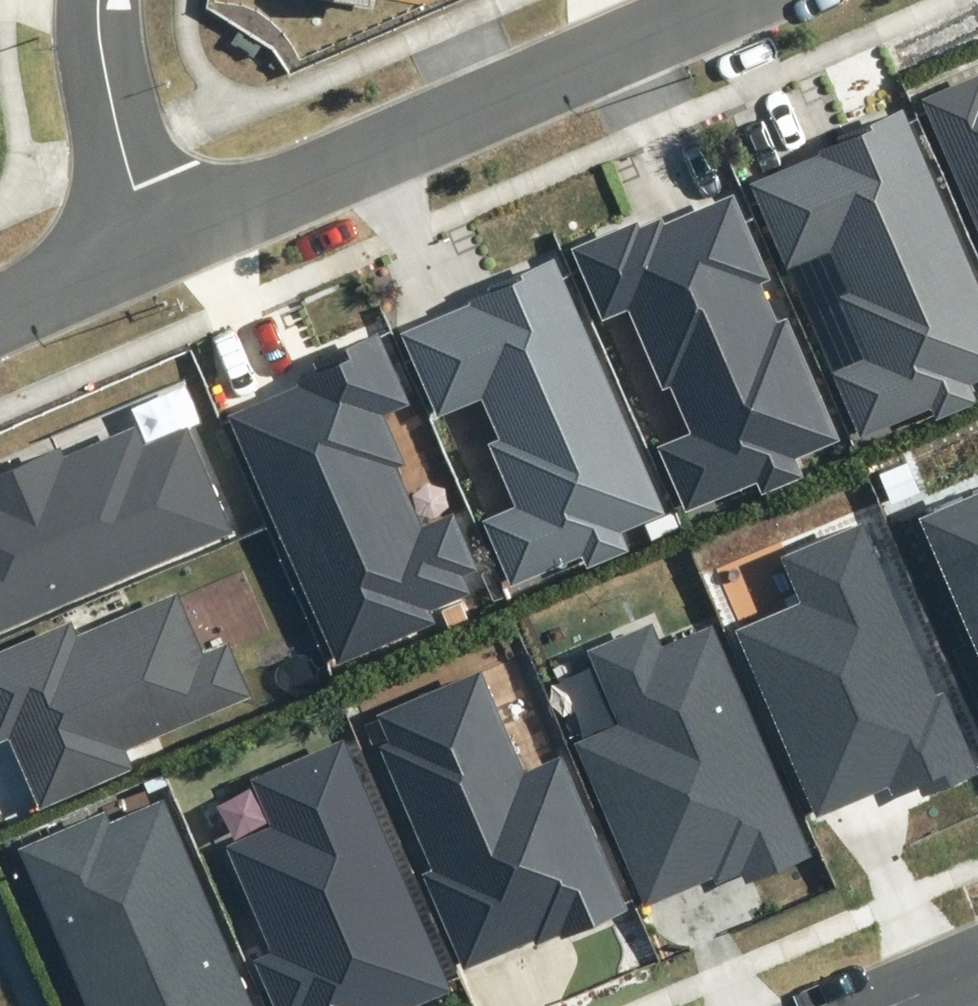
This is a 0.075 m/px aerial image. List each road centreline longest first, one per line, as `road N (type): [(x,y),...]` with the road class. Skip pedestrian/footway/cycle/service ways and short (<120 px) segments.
road 1 (residential): [(157,237),(734,0)]
road 2 (residential): [(98,0),(112,105),(157,237)]
road 3 (residential): [(0,308),(157,237)]

